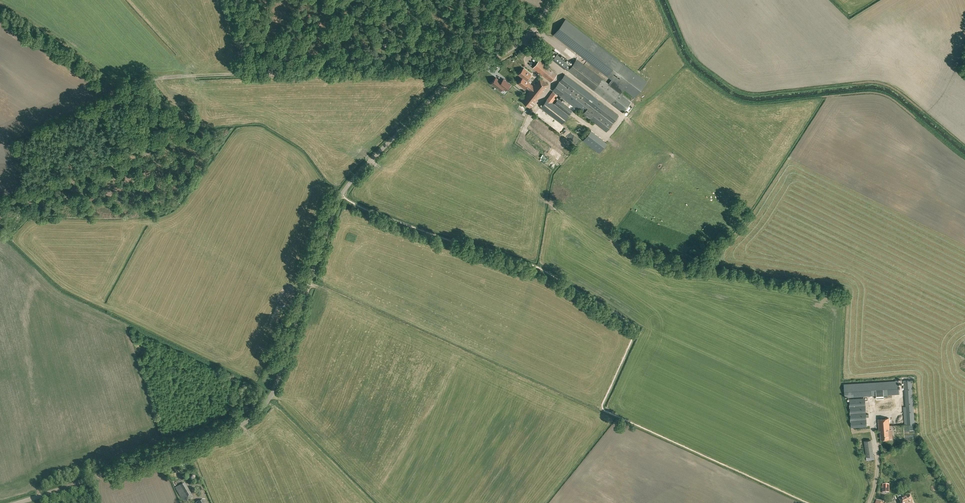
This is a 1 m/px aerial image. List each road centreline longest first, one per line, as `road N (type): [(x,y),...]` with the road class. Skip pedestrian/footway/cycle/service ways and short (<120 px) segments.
road 1 (unclassified): [(13,502),(239,427),(261,411),(343,193),(444,87),(525,40),(551,0)]

